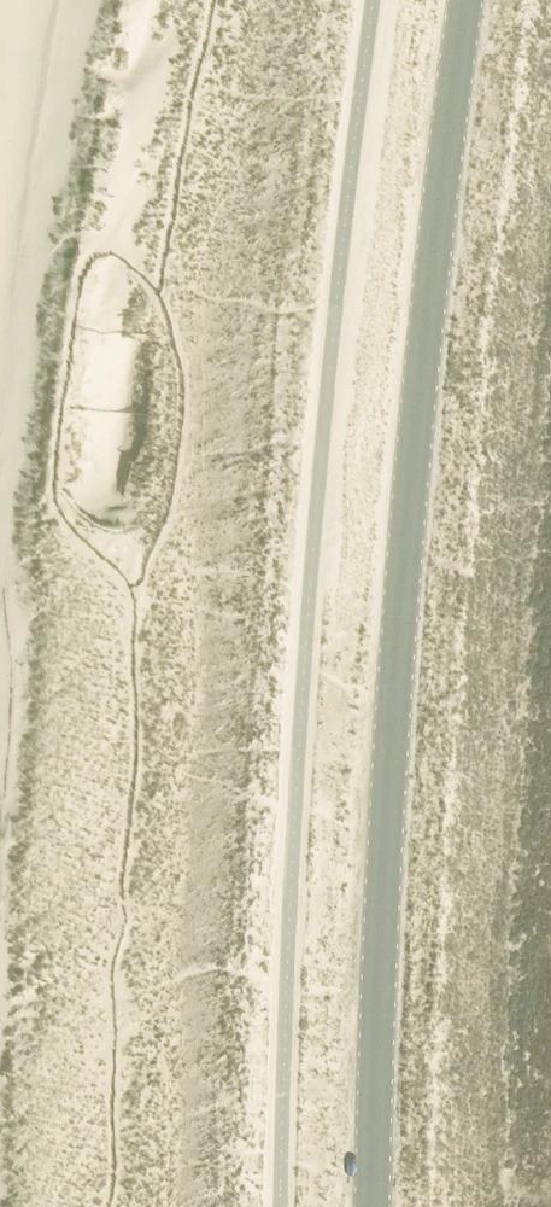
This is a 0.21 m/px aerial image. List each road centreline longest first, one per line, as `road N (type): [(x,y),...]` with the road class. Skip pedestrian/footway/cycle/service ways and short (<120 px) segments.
road 1 (unclassified): [(468,0),(398,512),(372,1206)]

